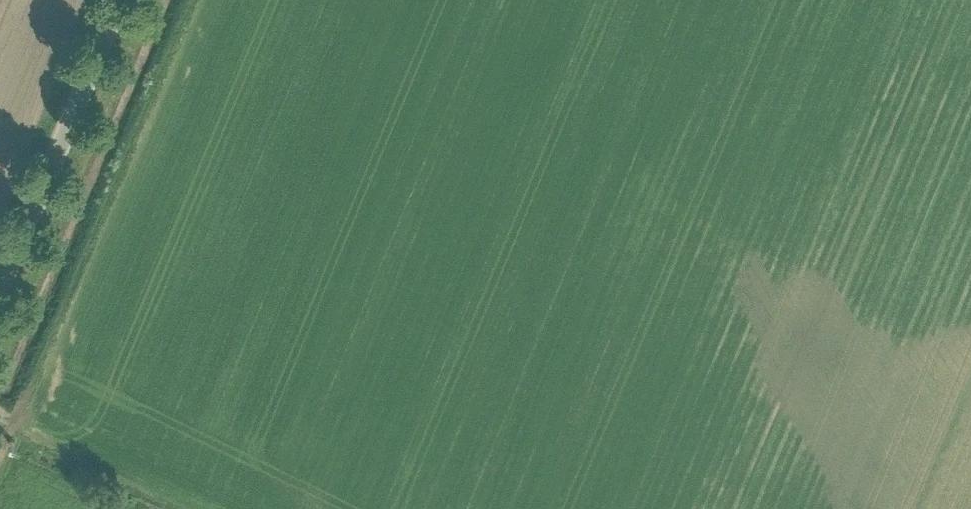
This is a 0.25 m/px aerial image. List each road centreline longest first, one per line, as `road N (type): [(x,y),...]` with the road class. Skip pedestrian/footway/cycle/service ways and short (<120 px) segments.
road 1 (unclassified): [(0,231),(96,0)]

